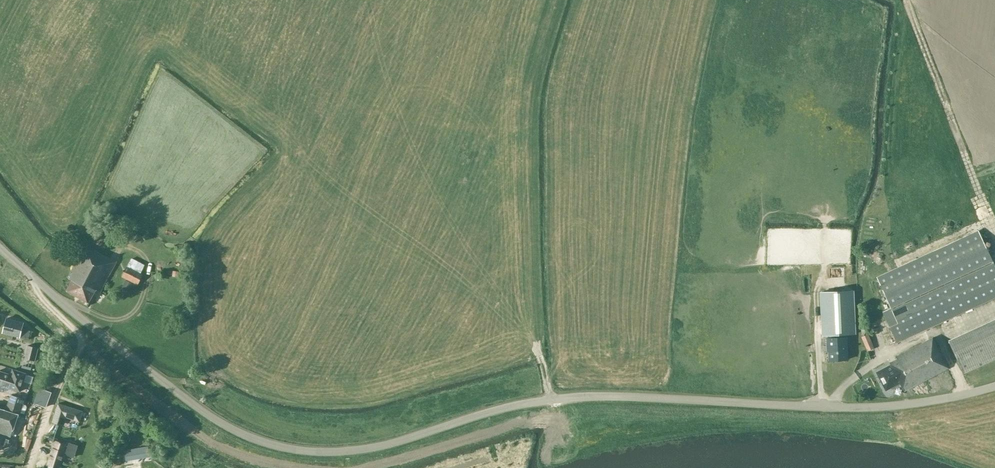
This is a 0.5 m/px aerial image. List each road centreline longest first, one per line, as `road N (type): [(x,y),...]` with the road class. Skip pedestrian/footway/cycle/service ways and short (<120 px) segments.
road 1 (unclassified): [(0,248),(219,421),(308,451),(377,446),(568,398),(868,407),(994,387)]

